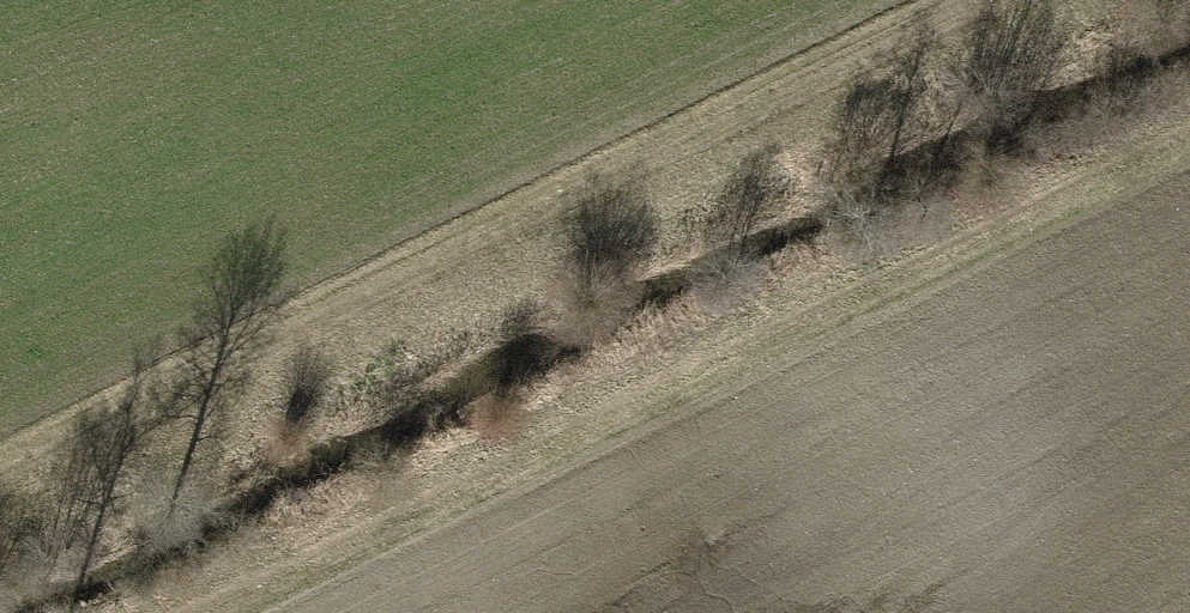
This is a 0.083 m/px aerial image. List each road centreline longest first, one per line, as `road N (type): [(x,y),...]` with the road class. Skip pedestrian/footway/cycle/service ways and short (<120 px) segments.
road 1 (track): [(1189,127),(193,612)]
road 2 (track): [(924,0),(0,421)]

